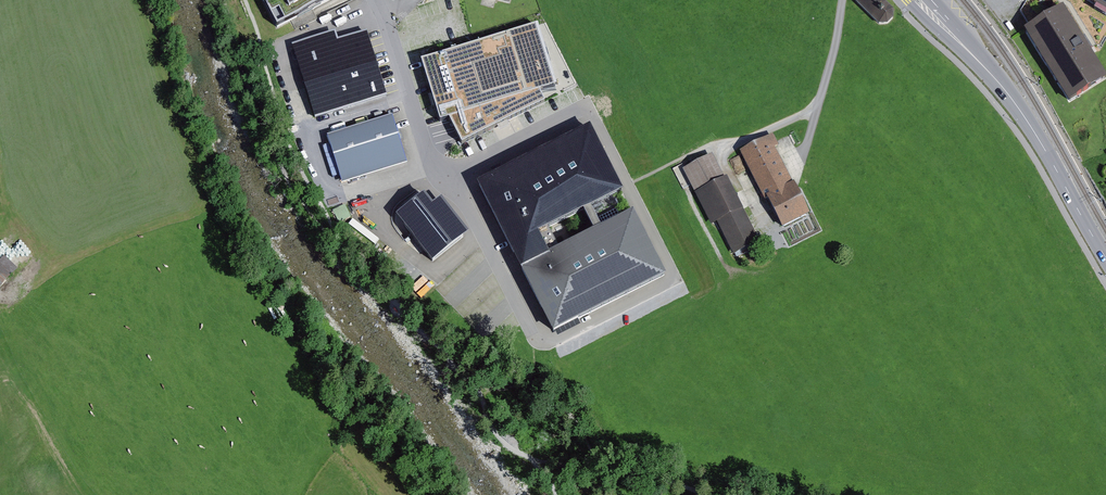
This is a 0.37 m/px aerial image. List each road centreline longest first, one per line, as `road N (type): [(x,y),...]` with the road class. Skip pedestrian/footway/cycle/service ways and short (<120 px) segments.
road 1 (residential): [(376,0),(429,156),(463,197),(532,330)]
road 2 (secondary): [(1105,258),(1019,108),(918,0)]

